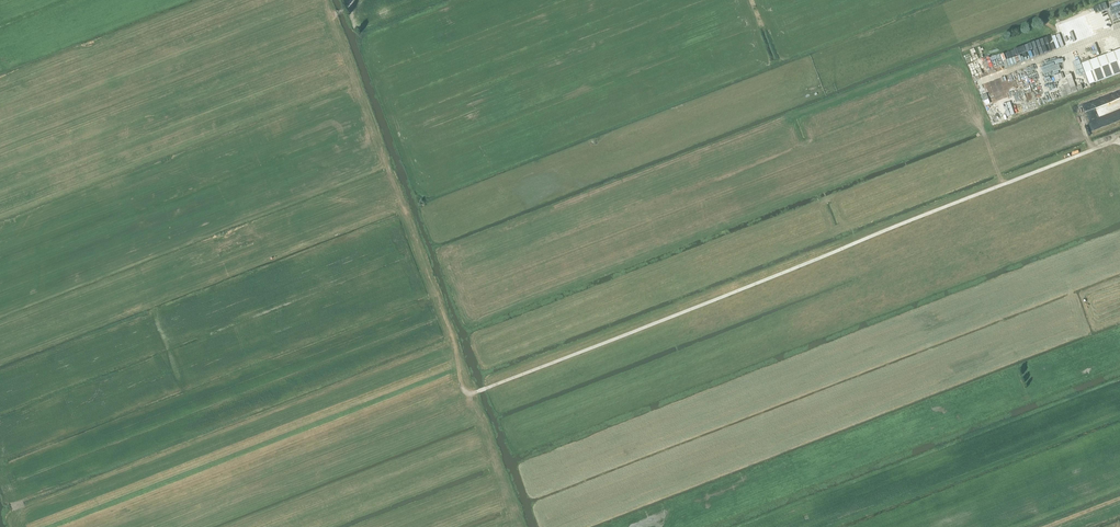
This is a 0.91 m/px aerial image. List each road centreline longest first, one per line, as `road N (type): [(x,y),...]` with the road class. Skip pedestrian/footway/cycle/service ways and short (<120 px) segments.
road 1 (track): [(474,393),(1119,144)]

